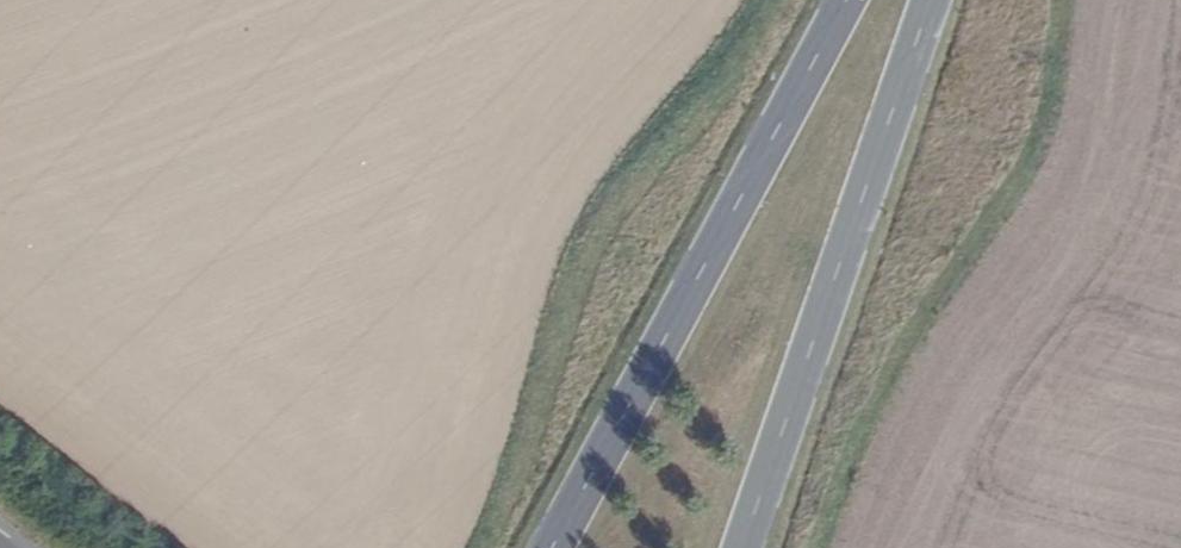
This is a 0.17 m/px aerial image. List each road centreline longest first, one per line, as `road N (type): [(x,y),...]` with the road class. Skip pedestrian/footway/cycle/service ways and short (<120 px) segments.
road 1 (secondary): [(847,0),(551,547)]
road 2 (secondary): [(742,547),(932,0)]

